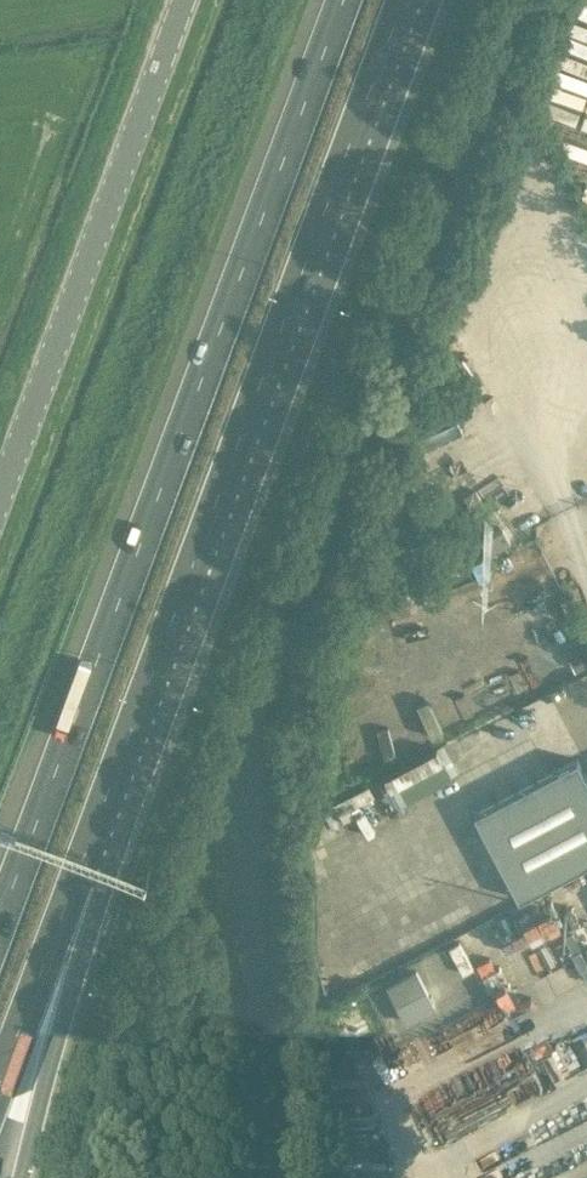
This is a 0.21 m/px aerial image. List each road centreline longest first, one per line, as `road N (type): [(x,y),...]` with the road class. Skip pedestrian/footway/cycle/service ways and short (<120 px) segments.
road 1 (motorway): [(343,0),(0,923)]
road 2 (motorway): [(75,884),(404,0)]
road 3 (tertiary): [(182,0),(0,487)]
road 4 (motorway): [(16,1177),(75,884)]
road 5 (motorway): [(0,1090),(75,884)]

